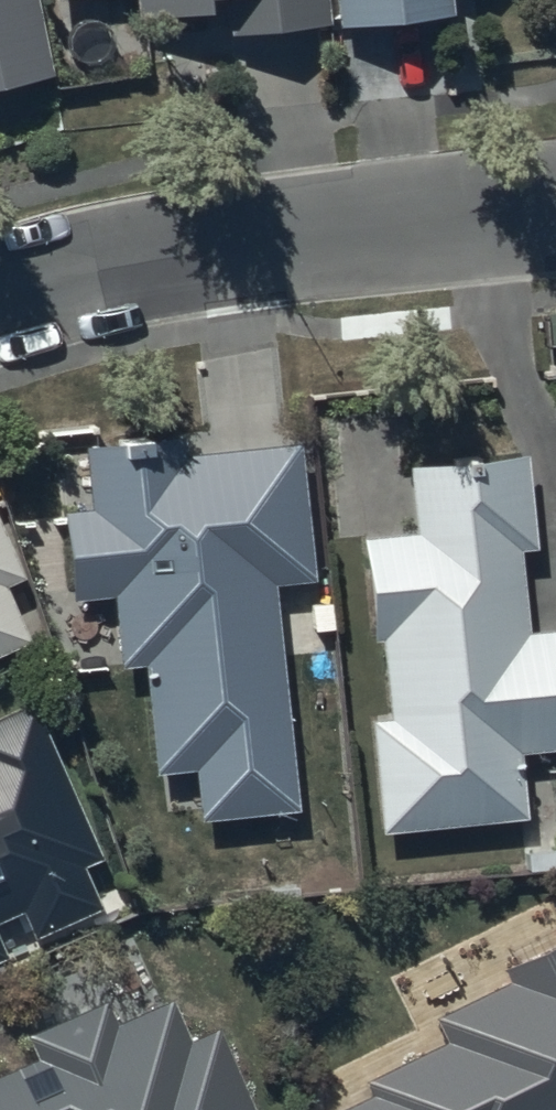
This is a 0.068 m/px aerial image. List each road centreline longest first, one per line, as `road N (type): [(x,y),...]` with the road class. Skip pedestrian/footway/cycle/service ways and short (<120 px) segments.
road 1 (residential): [(0,299),(135,259),(555,210)]

